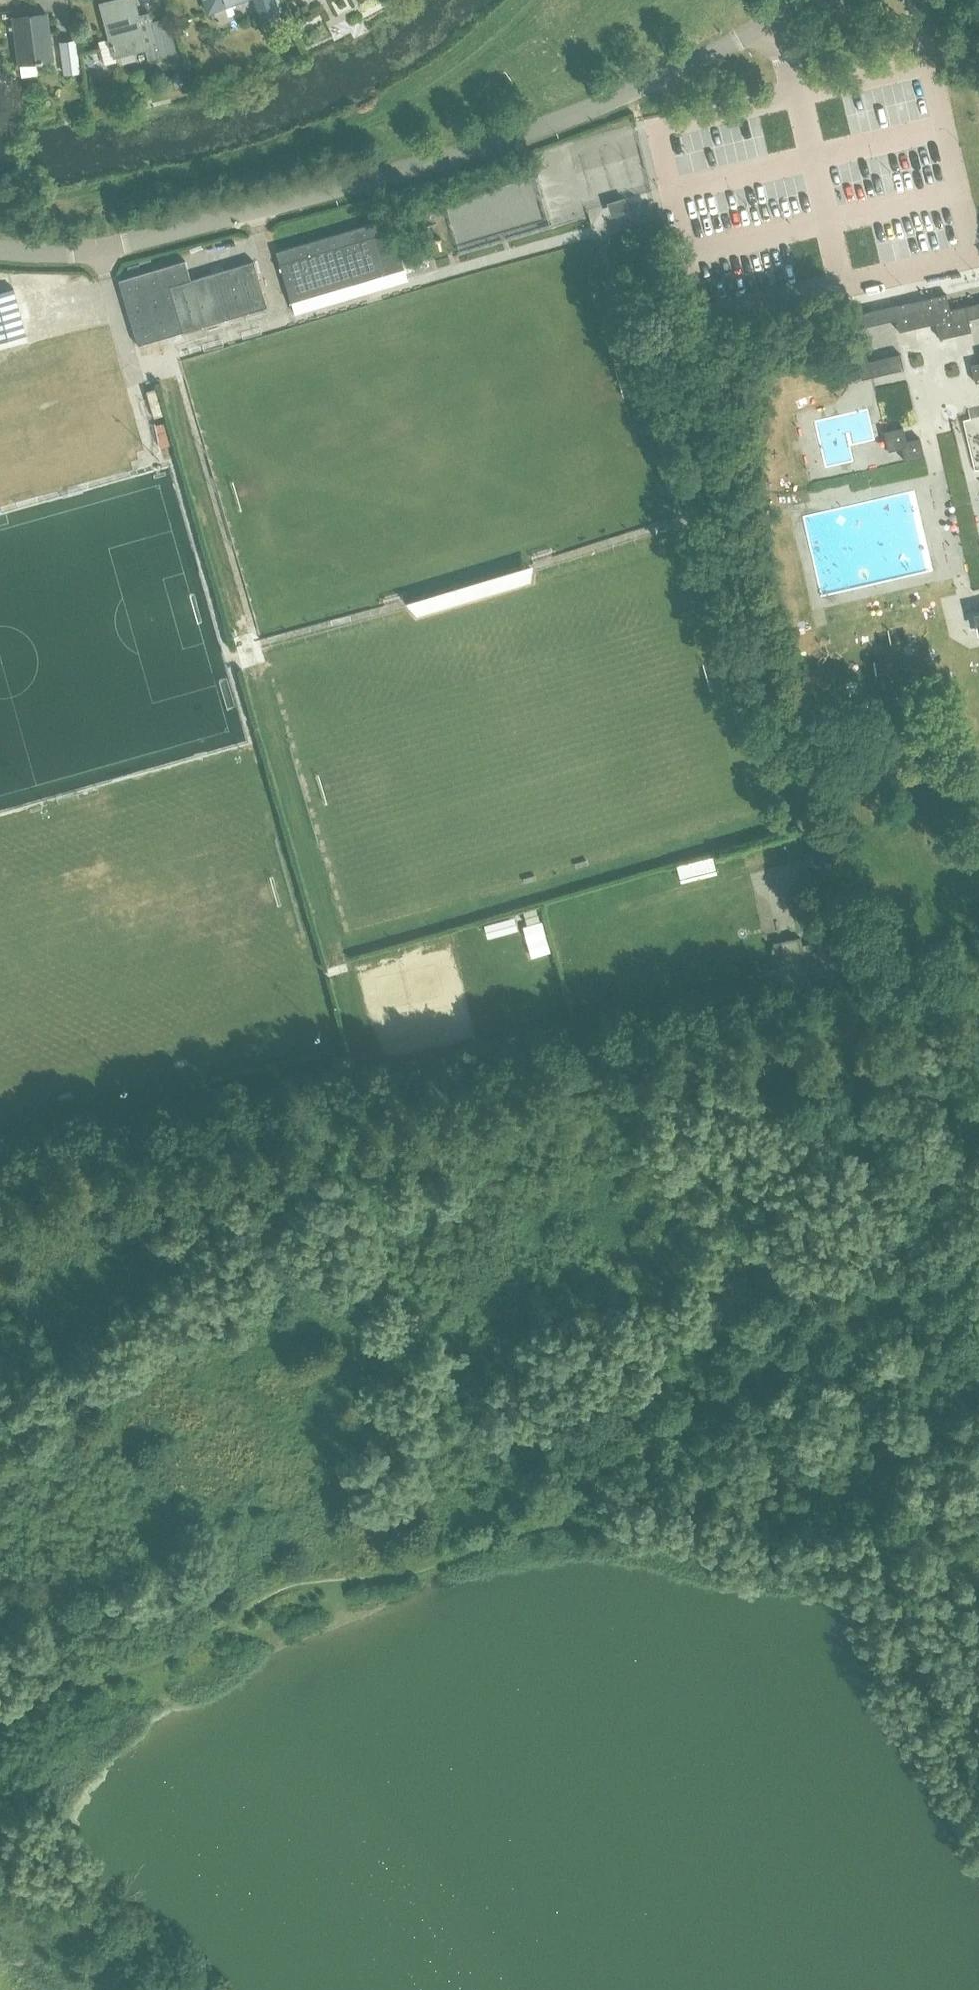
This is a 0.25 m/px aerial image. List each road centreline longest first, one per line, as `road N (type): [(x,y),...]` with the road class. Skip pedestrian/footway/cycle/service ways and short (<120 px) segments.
road 1 (track): [(0,1204),(846,1033),(880,1072),(978,1107)]
road 2 (unclassified): [(0,248),(98,251),(468,153),(683,68),(812,0)]
road 3 (track): [(0,1705),(42,1683),(147,1659),(324,1577),(419,1571),(564,1525),(628,1523),(765,1560)]
road 4 (track): [(978,1200),(905,1156),(809,1152),(776,1124),(778,1086),(846,1033)]
road 5 (track): [(765,1560),(794,1517),(862,1486),(947,1416),(978,1370)]
road 6 (track): [(978,1657),(907,1549),(858,1545),(765,1560)]

